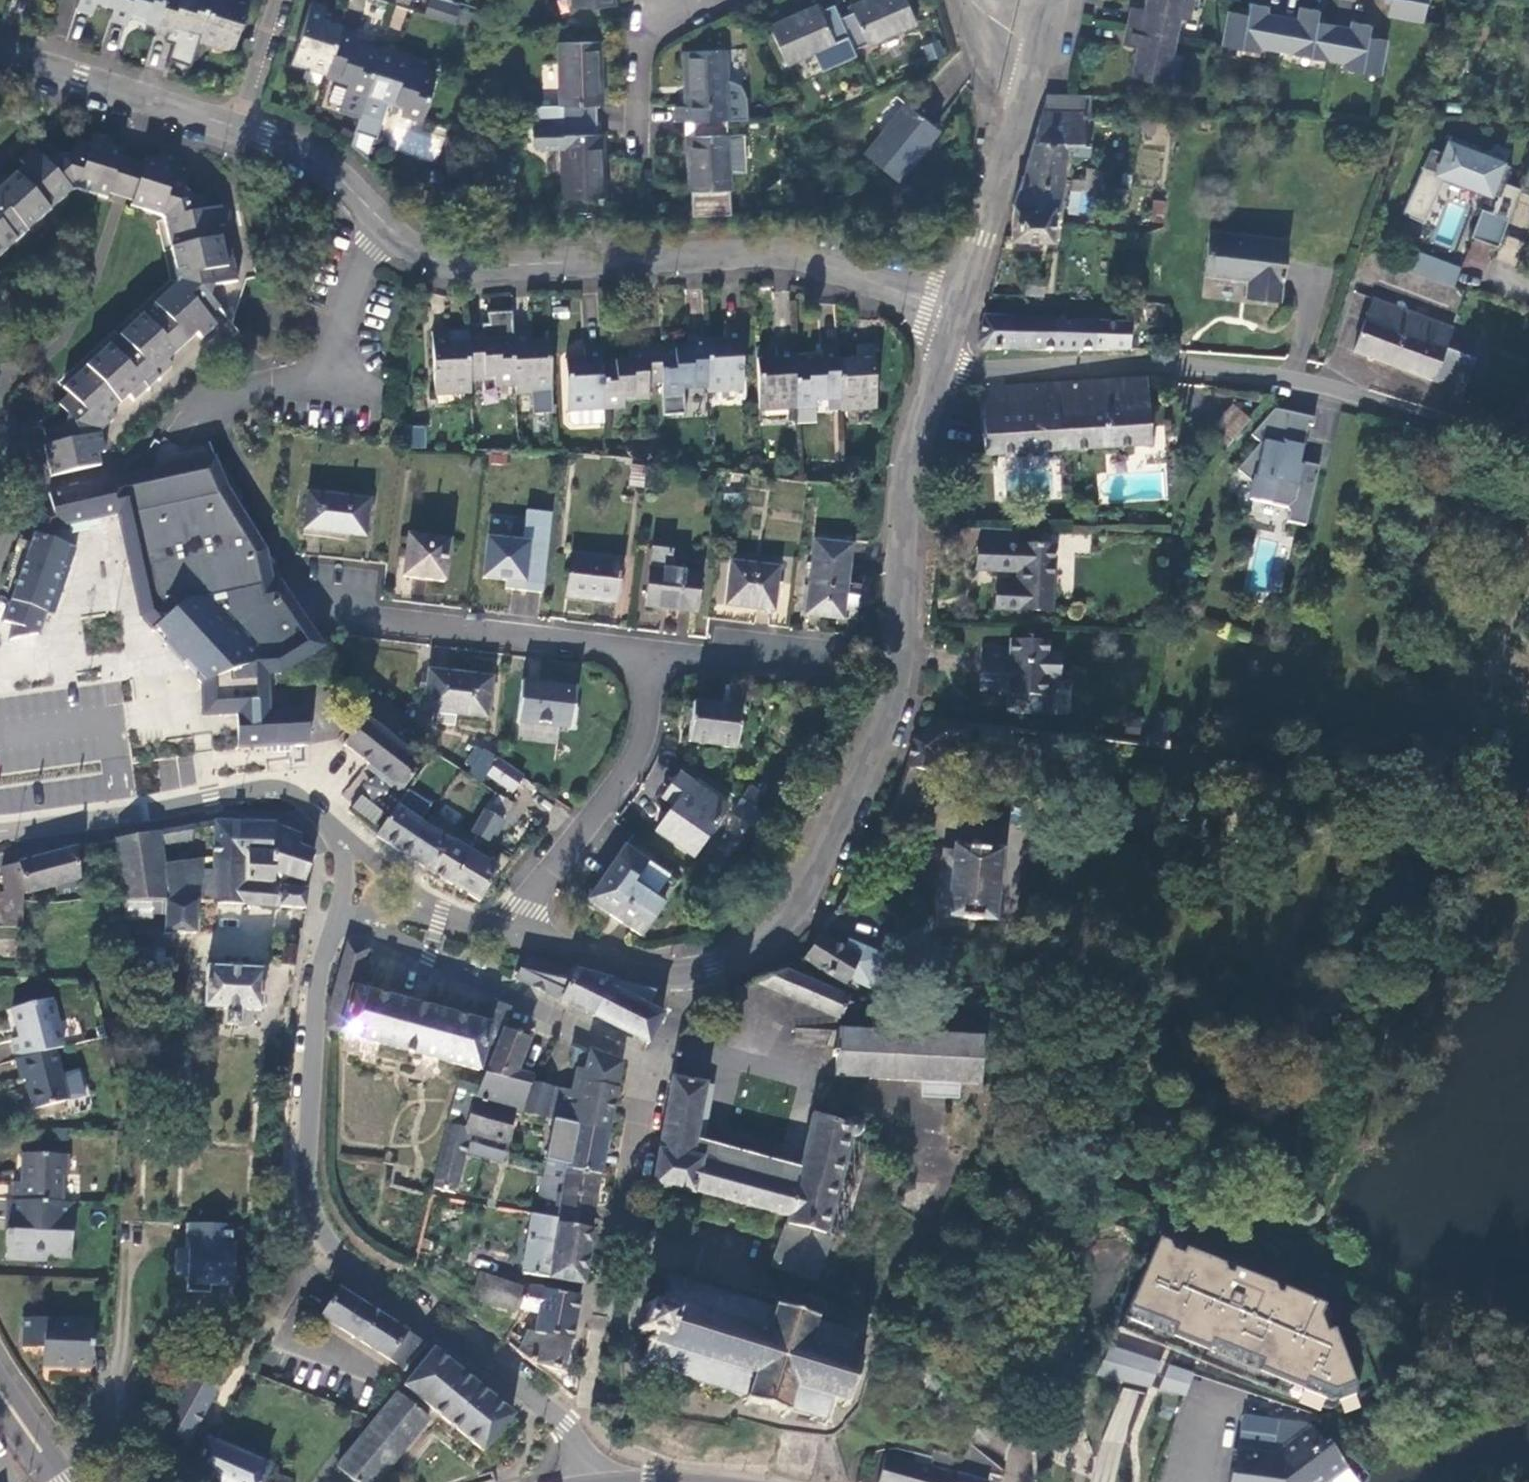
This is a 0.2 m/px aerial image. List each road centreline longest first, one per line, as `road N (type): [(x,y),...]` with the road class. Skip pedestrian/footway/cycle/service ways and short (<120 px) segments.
road 1 (residential): [(237,126),(317,157),(394,238),(424,257),(462,265),(760,251),(954,309)]
road 2 (residential): [(688,973),(756,948),(789,916),(881,722),(896,666),(905,506),(938,373)]
road 3 (unclassified): [(575,1481),(566,1425),(359,1272),(322,1237),(308,1206),(330,927)]
road 4 (residential): [(1528,409),(1524,420),(1485,431),(1281,379),(1179,367),(938,373)]
road 5 (residential): [(347,862),(334,826),(305,799),(271,787),(0,834)]
road 6 (residential): [(650,656),(337,619),(313,599),(300,568)]
road 7 (residential): [(330,927),(380,932),(653,1063)]
road 8 (residential): [(508,931),(634,761),(650,656)]
road 9 (residential): [(954,309),(1034,45)]
road 10 (residential): [(653,1063),(597,1330)]
road 11 (residential): [(0,42),(237,126)]
road 12 (residential): [(837,677),(650,656)]
road 13 (residential): [(508,931),(688,973)]
road 14 (unclassified): [(508,931),(441,909),(347,862)]
road 15 (residential): [(664,17),(636,59),(638,153)]
road 16 (residential): [(237,126),(277,0)]

